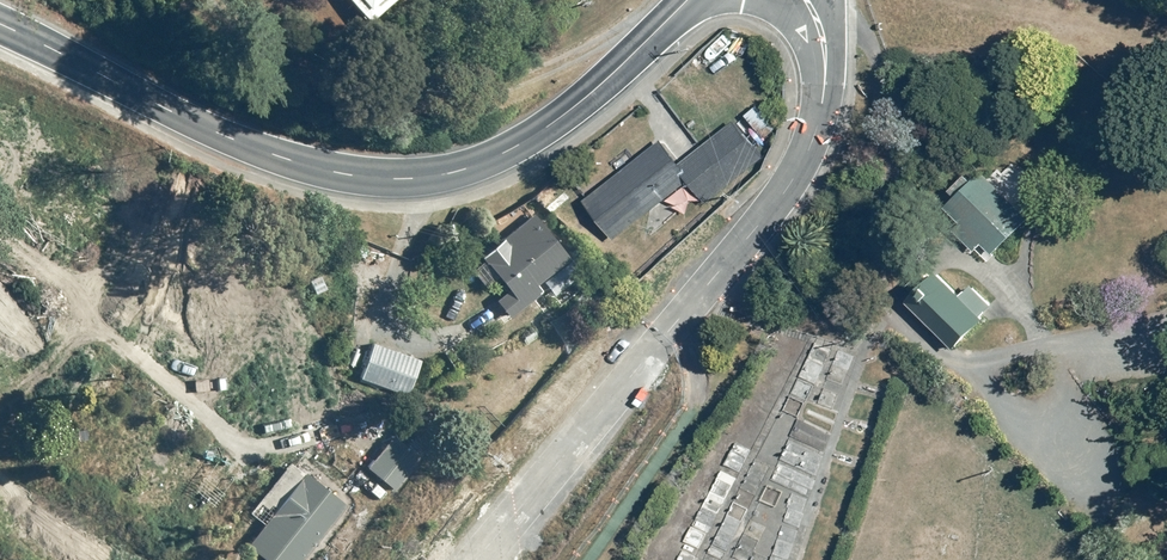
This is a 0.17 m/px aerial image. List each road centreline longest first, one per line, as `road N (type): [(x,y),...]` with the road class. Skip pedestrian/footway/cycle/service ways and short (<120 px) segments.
road 1 (tertiary): [(687,0),(612,76),(523,142),(444,174),(395,177),(342,172),(202,126),(0,22)]
road 2 (tertiary): [(476,559),(771,211),(803,162),(823,103),(818,22)]

